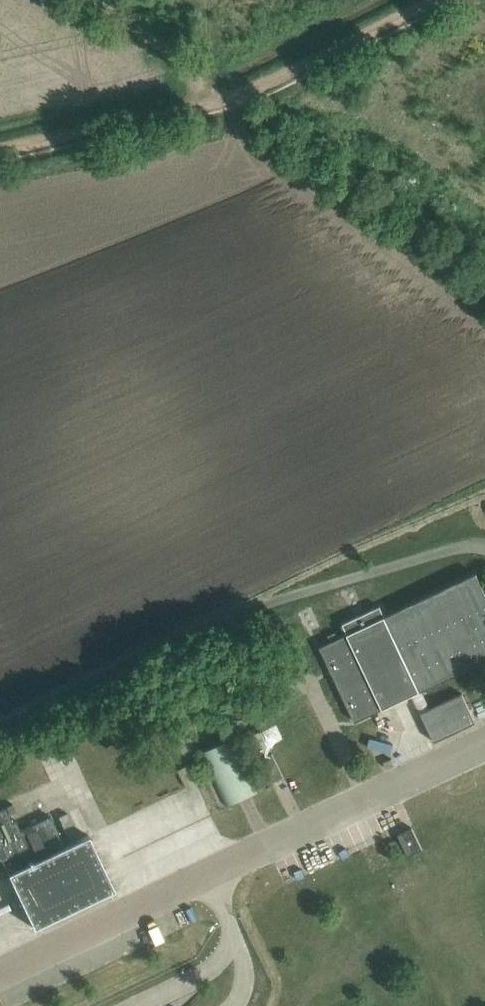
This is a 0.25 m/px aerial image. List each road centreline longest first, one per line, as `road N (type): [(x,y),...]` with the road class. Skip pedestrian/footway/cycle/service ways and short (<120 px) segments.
road 1 (track): [(224,101),(438,0)]
road 2 (track): [(0,152),(224,101)]
road 3 (track): [(100,0),(224,101)]

